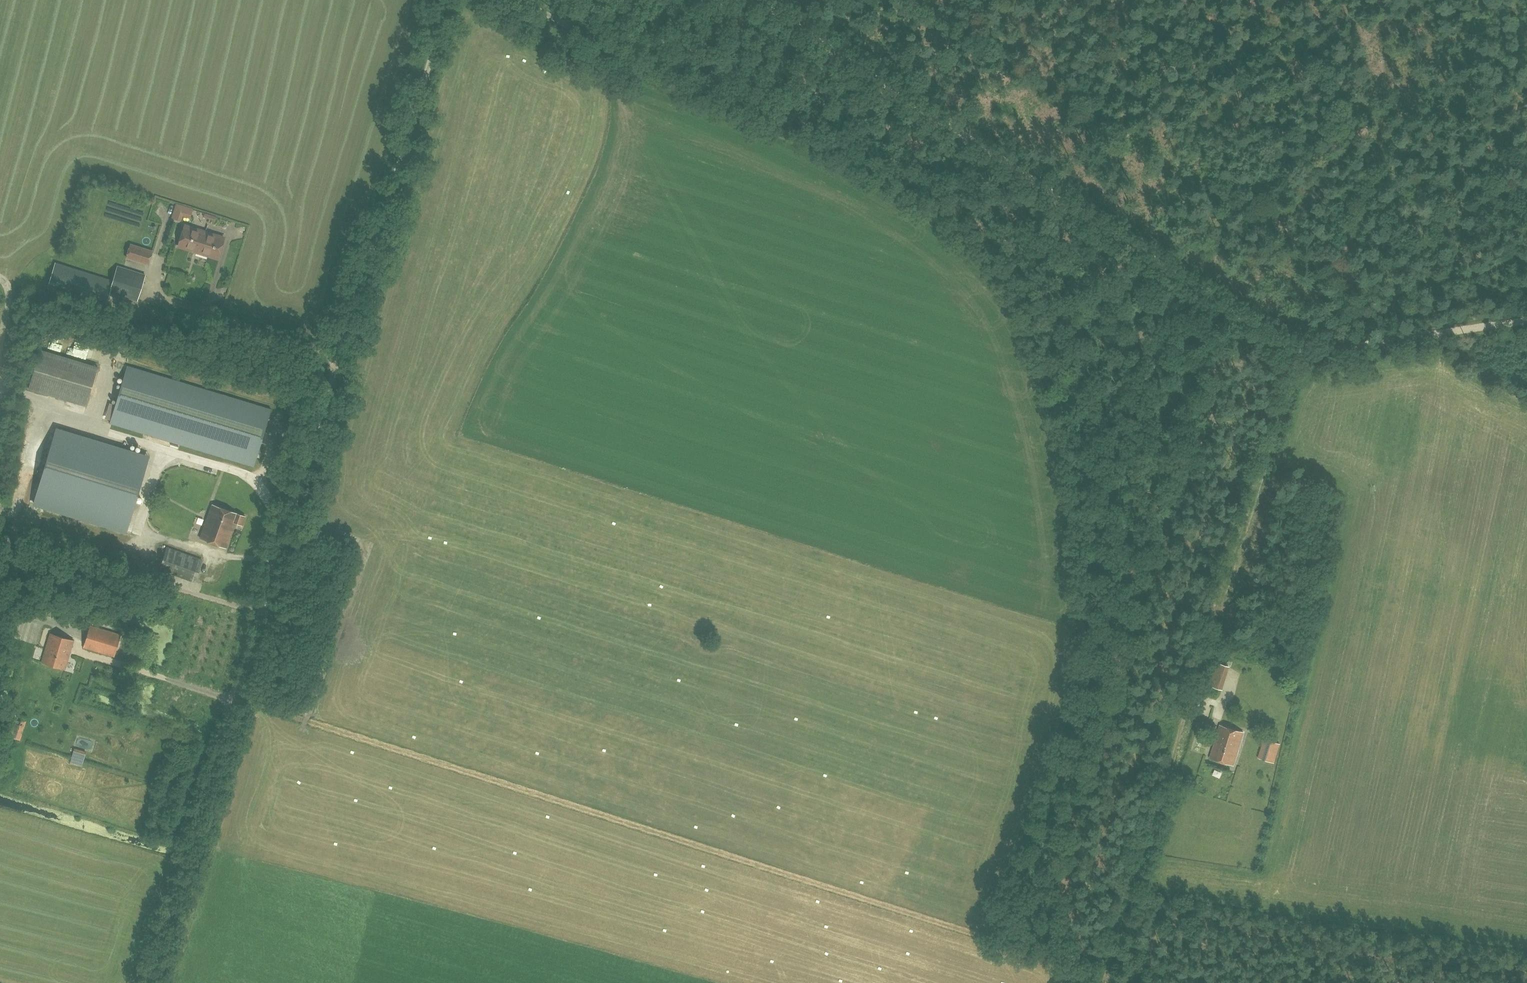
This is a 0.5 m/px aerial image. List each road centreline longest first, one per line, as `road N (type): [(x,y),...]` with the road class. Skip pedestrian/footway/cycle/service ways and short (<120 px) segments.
road 1 (track): [(147,982),(447,0)]
road 2 (track): [(1304,351),(1106,982)]
road 3 (track): [(1304,351),(753,0)]
road 4 (track): [(516,0),(626,59),(728,0)]
road 5 (track): [(1526,321),(1304,351)]

